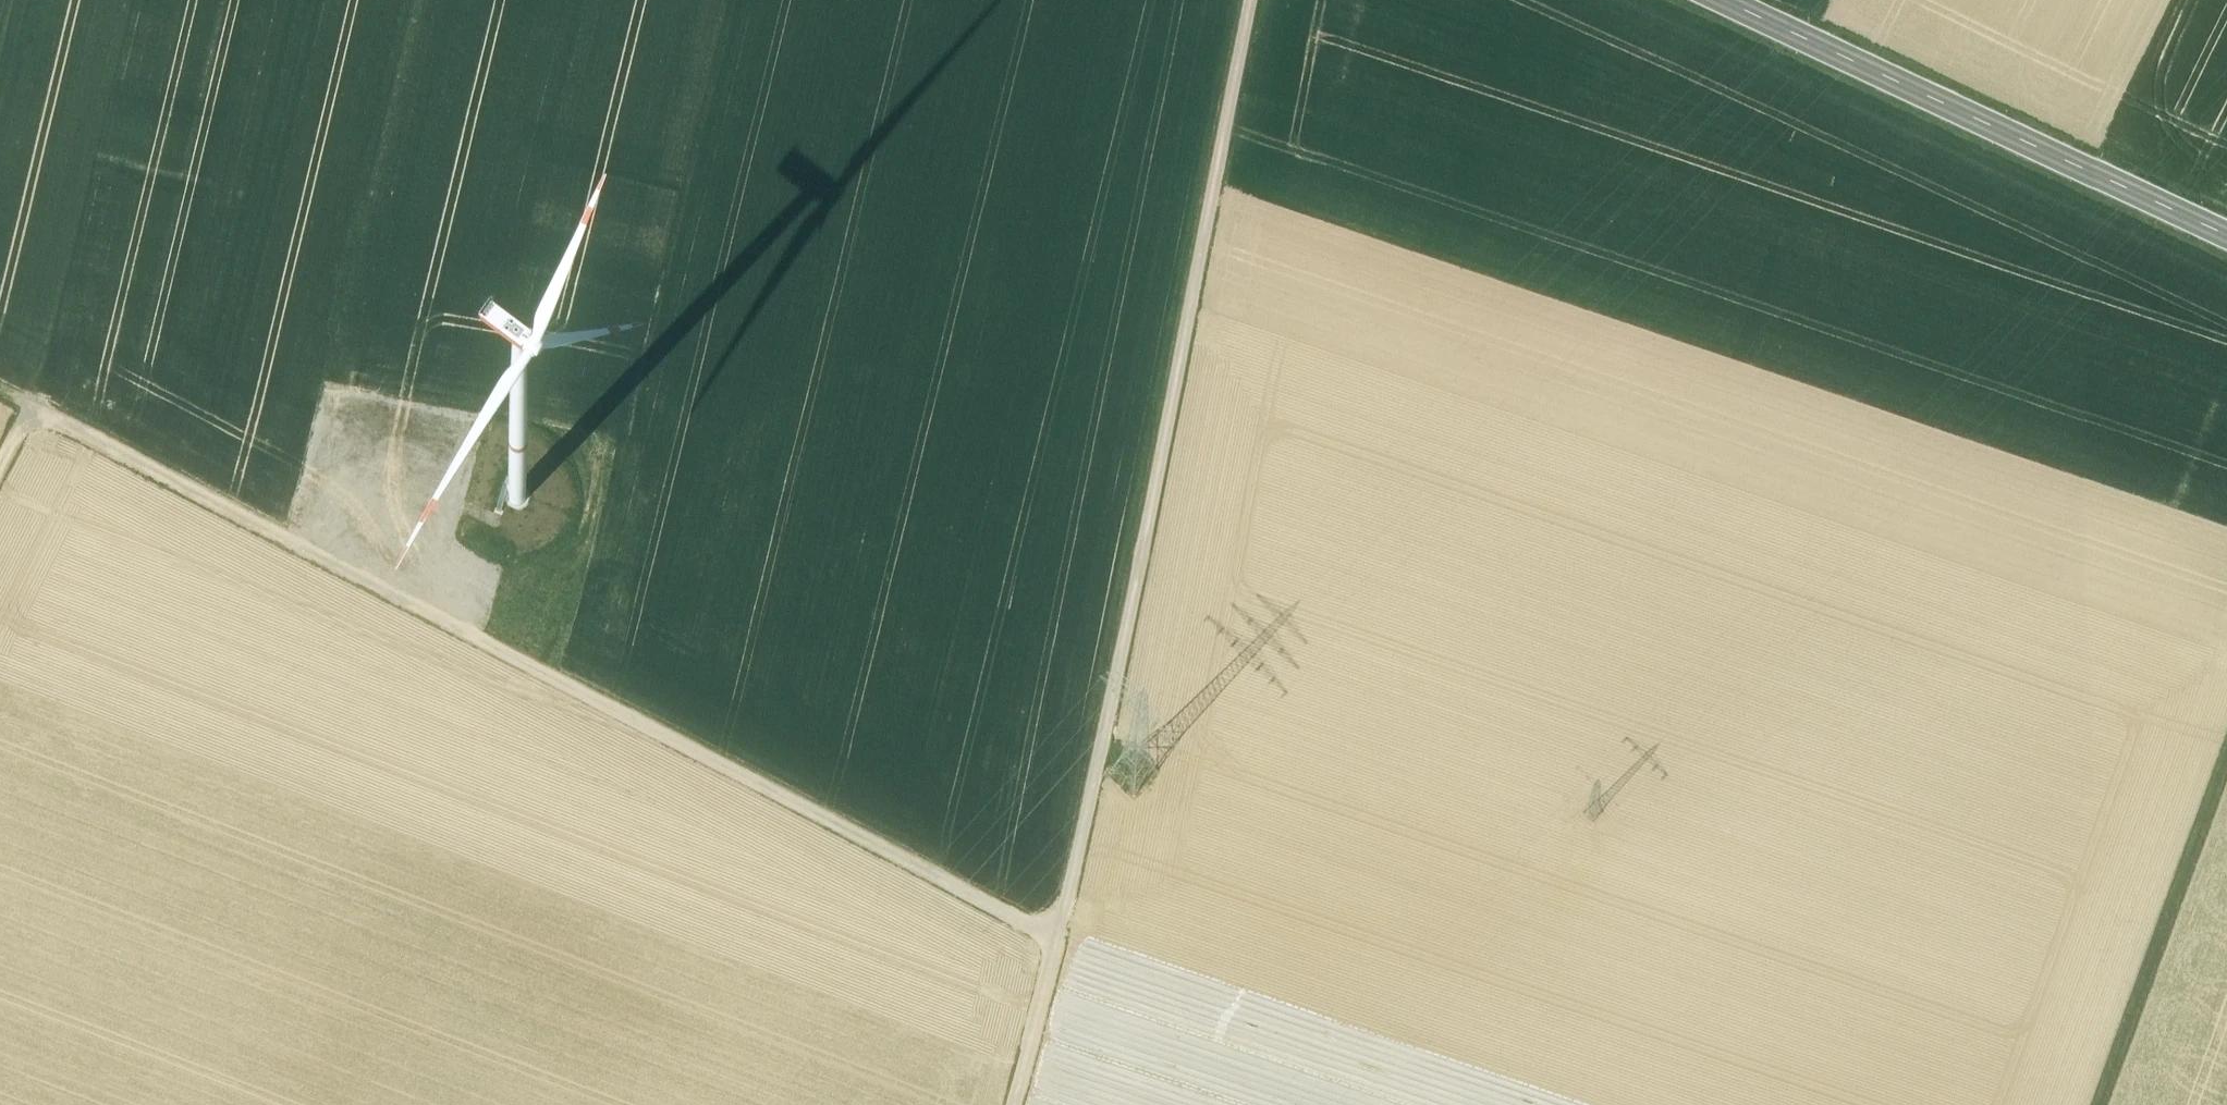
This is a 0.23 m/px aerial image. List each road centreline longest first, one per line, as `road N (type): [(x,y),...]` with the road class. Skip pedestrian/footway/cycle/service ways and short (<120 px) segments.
road 1 (track): [(0,396),(1077,955)]
road 2 (track): [(1269,0),(1077,955),(1026,1104)]
road 3 (secondary): [(2226,248),(1698,0)]
road 4 (track): [(2226,751),(2097,1104)]

